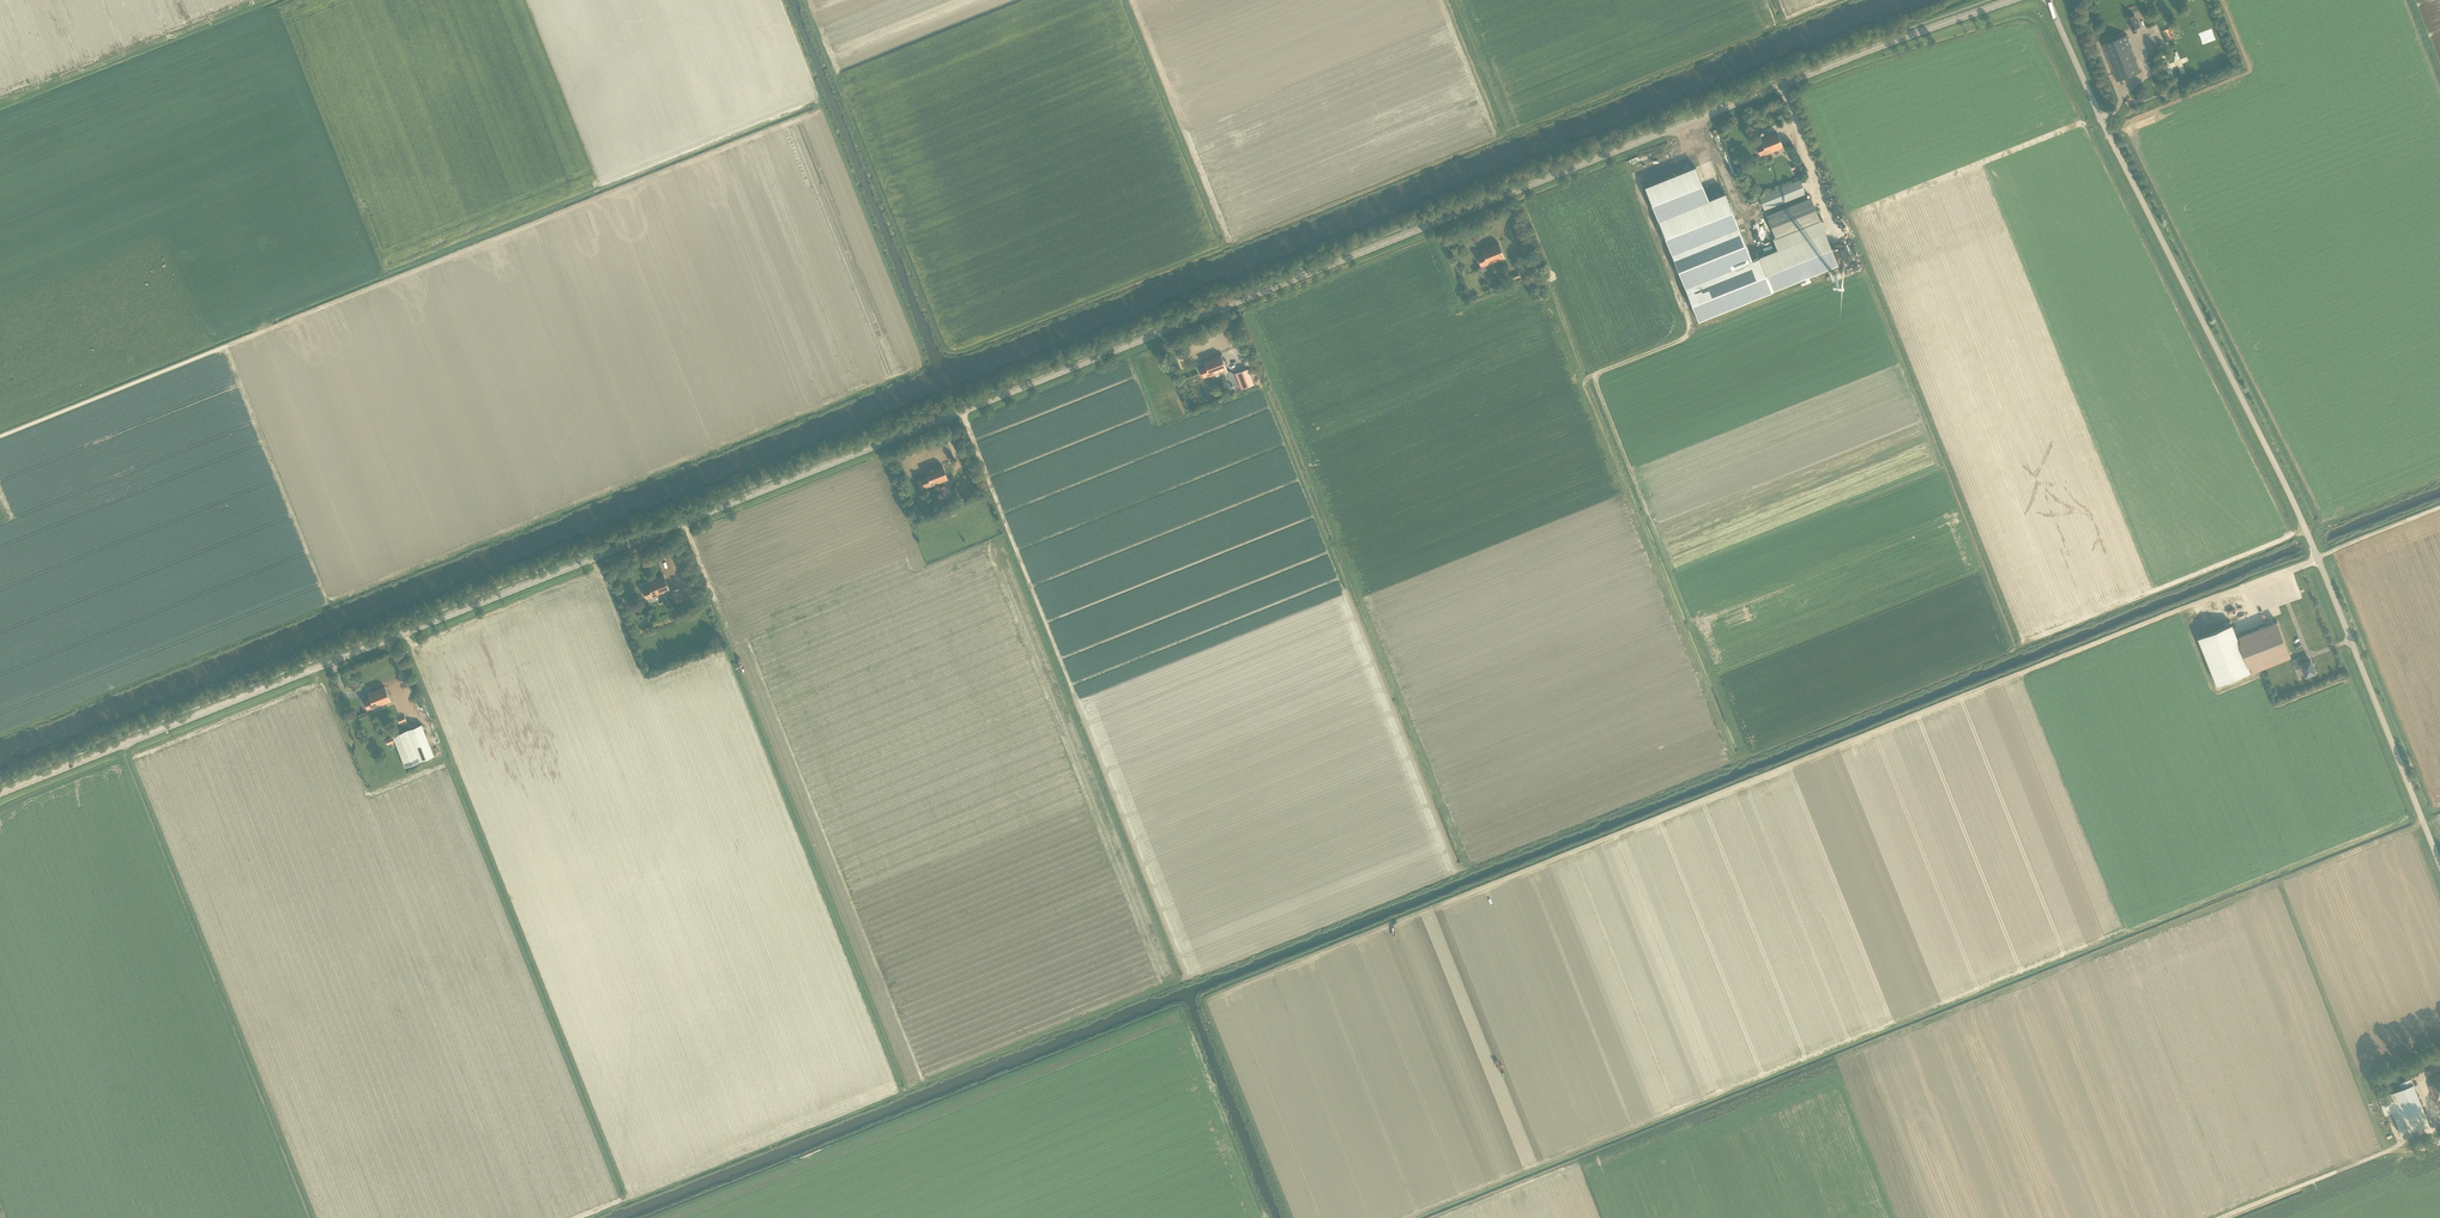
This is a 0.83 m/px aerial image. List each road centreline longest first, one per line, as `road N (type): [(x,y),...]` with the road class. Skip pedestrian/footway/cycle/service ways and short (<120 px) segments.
road 1 (tertiary): [(2008,0),(0,793)]
road 2 (unclassified): [(2439,864),(2287,489),(2049,0)]

